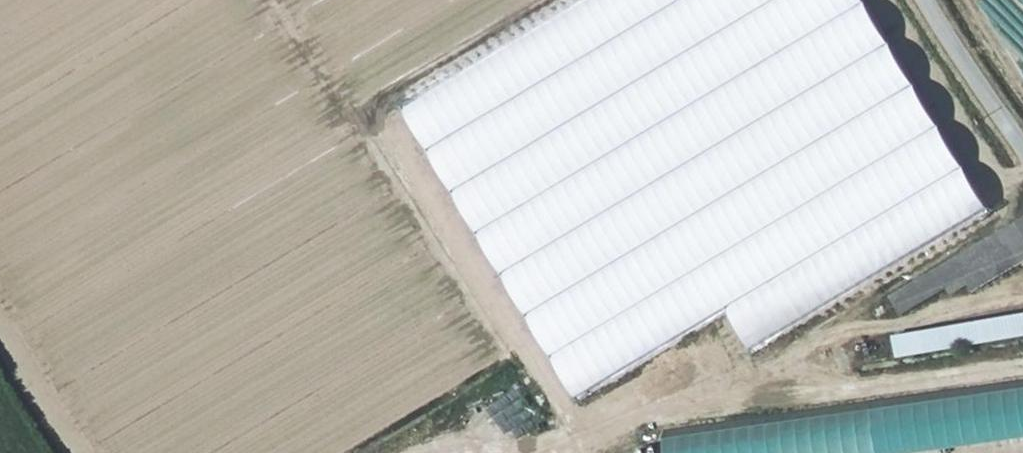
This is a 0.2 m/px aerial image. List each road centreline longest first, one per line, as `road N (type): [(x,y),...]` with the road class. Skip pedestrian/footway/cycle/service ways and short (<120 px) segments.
road 1 (track): [(406,452),(442,431),(582,432),(873,383),(1022,371)]
road 2 (unclassified): [(924,0),(1022,158)]
road 3 (track): [(82,452),(0,324)]

